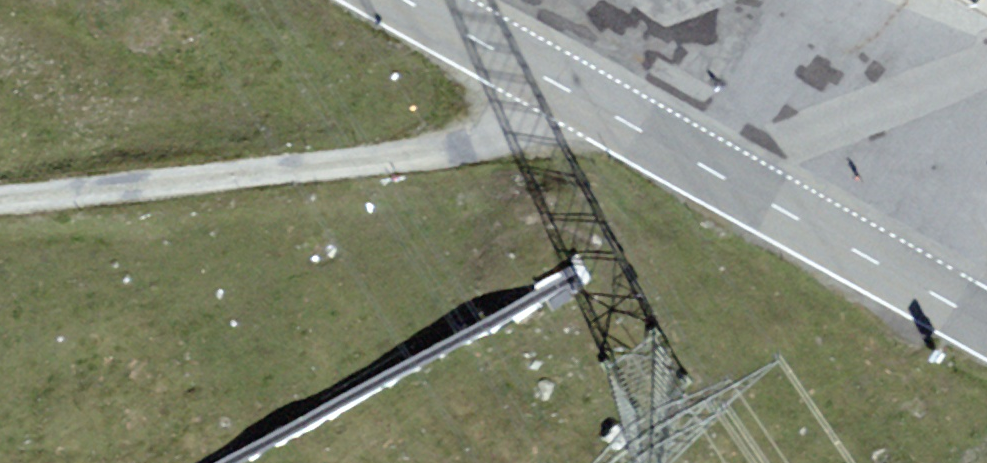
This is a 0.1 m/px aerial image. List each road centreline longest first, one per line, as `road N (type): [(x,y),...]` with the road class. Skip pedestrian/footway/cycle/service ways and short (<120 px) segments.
road 1 (primary): [(986,323),(405,0)]
road 2 (track): [(590,103),(507,137),(460,145),(0,196)]

